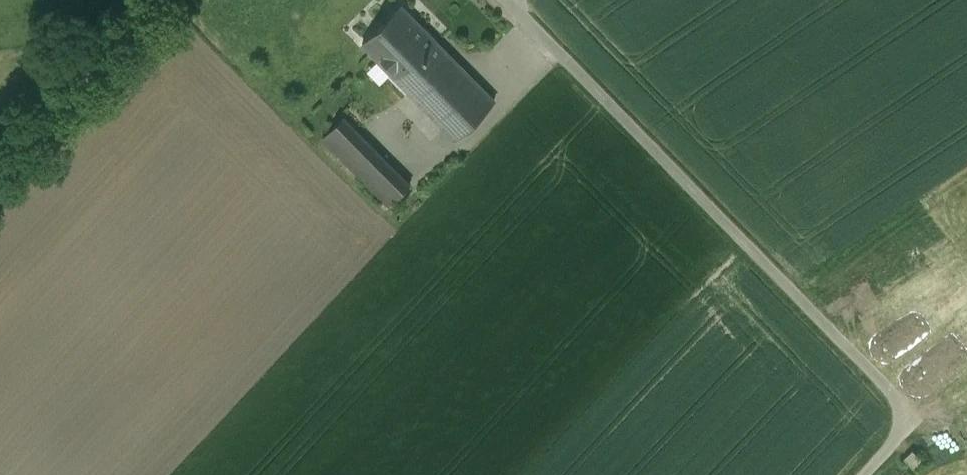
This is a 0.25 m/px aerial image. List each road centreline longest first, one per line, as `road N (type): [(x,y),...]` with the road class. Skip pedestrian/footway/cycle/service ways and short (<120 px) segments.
road 1 (unclassified): [(0,169),(156,0)]

